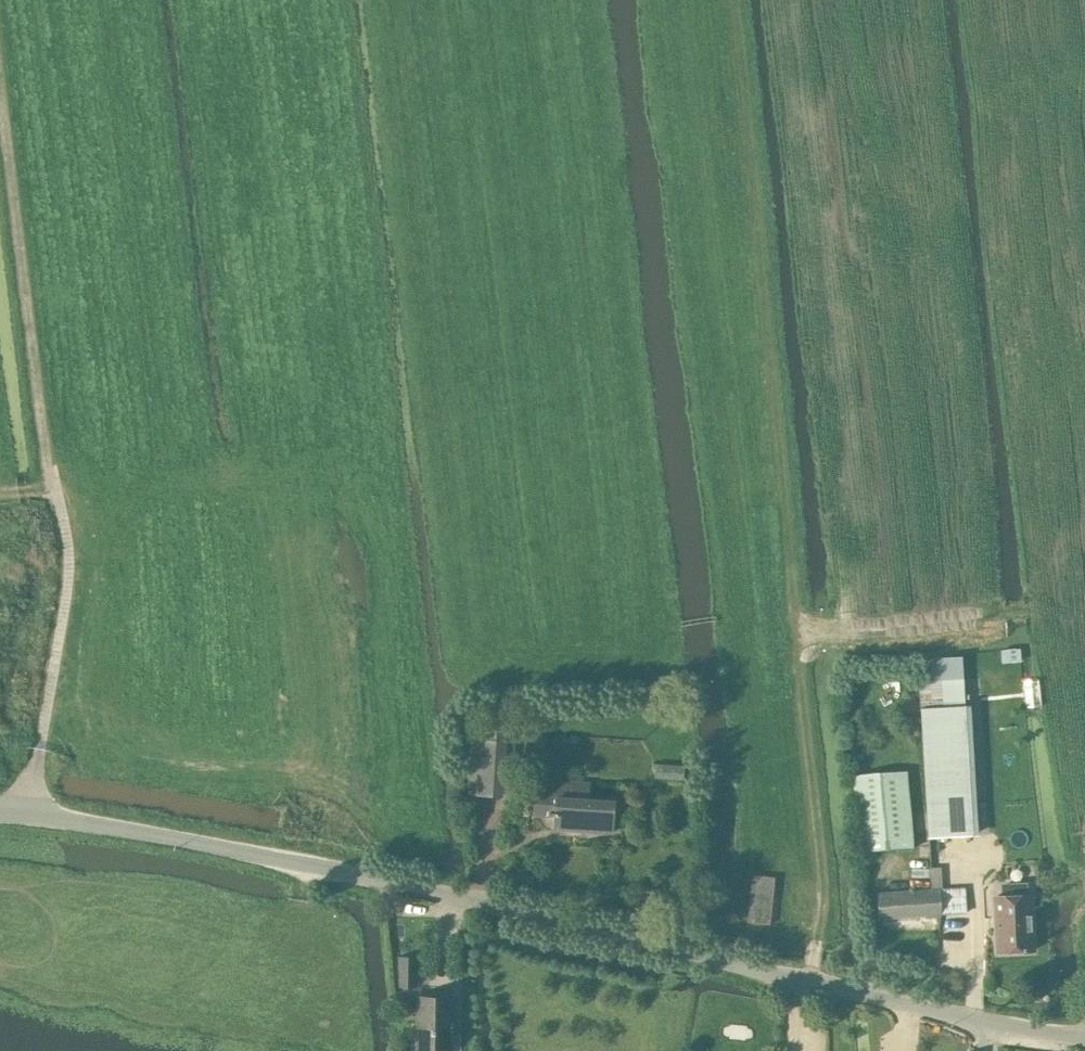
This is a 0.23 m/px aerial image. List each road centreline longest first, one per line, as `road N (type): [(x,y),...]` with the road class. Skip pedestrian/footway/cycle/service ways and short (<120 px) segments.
road 1 (tertiary): [(0,810),(345,872),(1084,1041)]
road 2 (track): [(31,814),(69,622),(0,60)]

